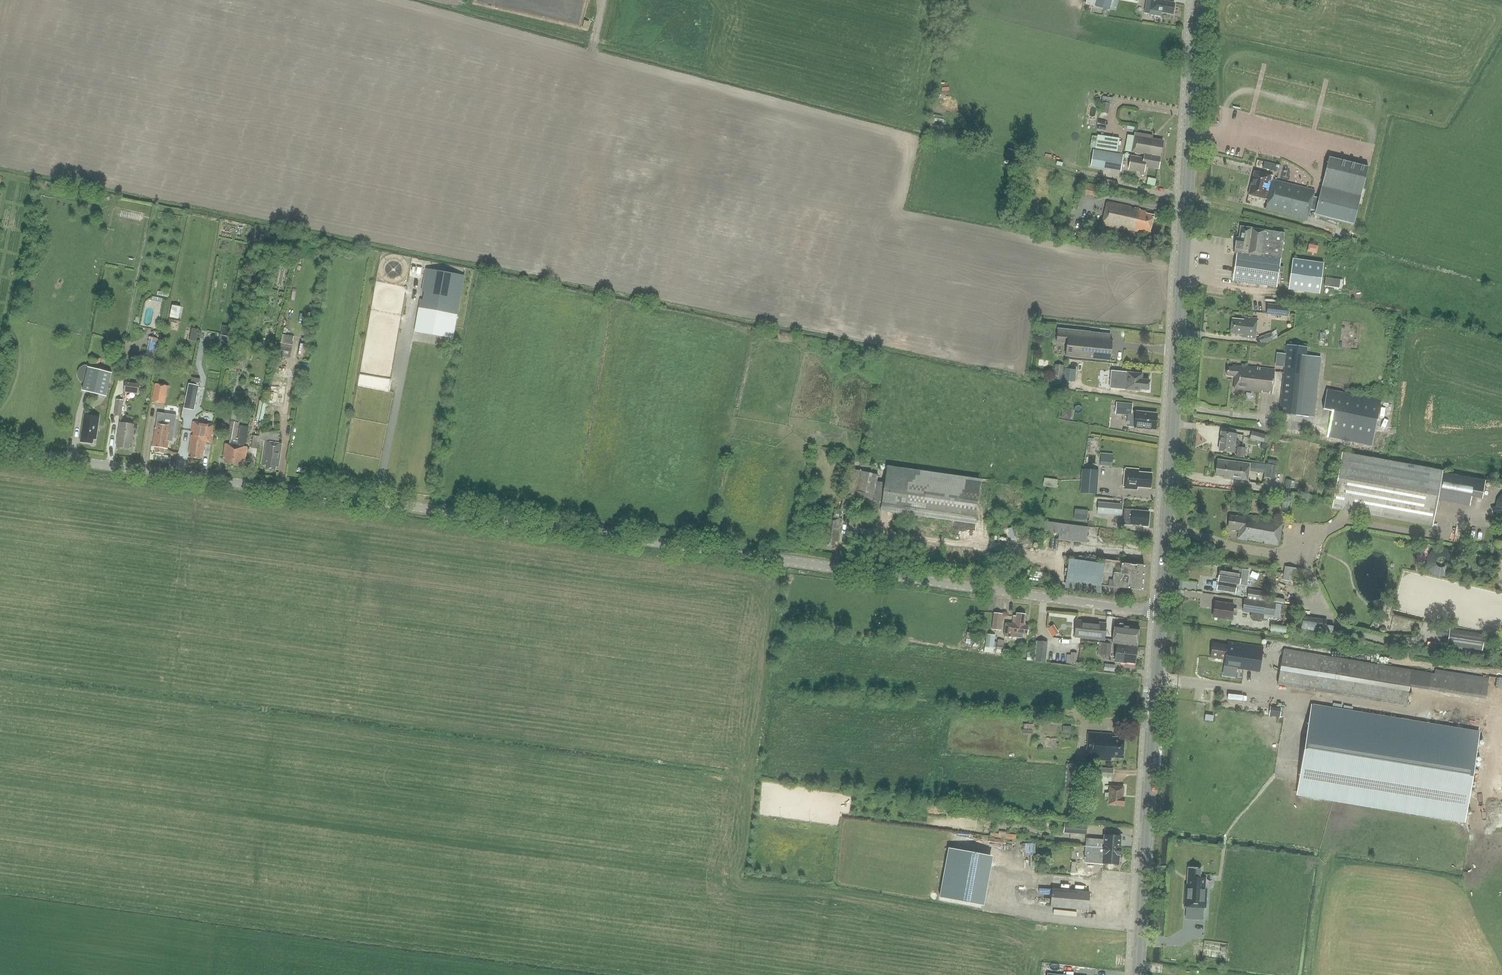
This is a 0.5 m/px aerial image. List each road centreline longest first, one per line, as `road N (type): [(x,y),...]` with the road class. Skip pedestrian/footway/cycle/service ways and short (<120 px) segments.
road 1 (tertiary): [(1161,613),(0,451)]
road 2 (secondary): [(1161,613),(1200,0)]
road 3 (secondary): [(1138,974),(1161,613)]

